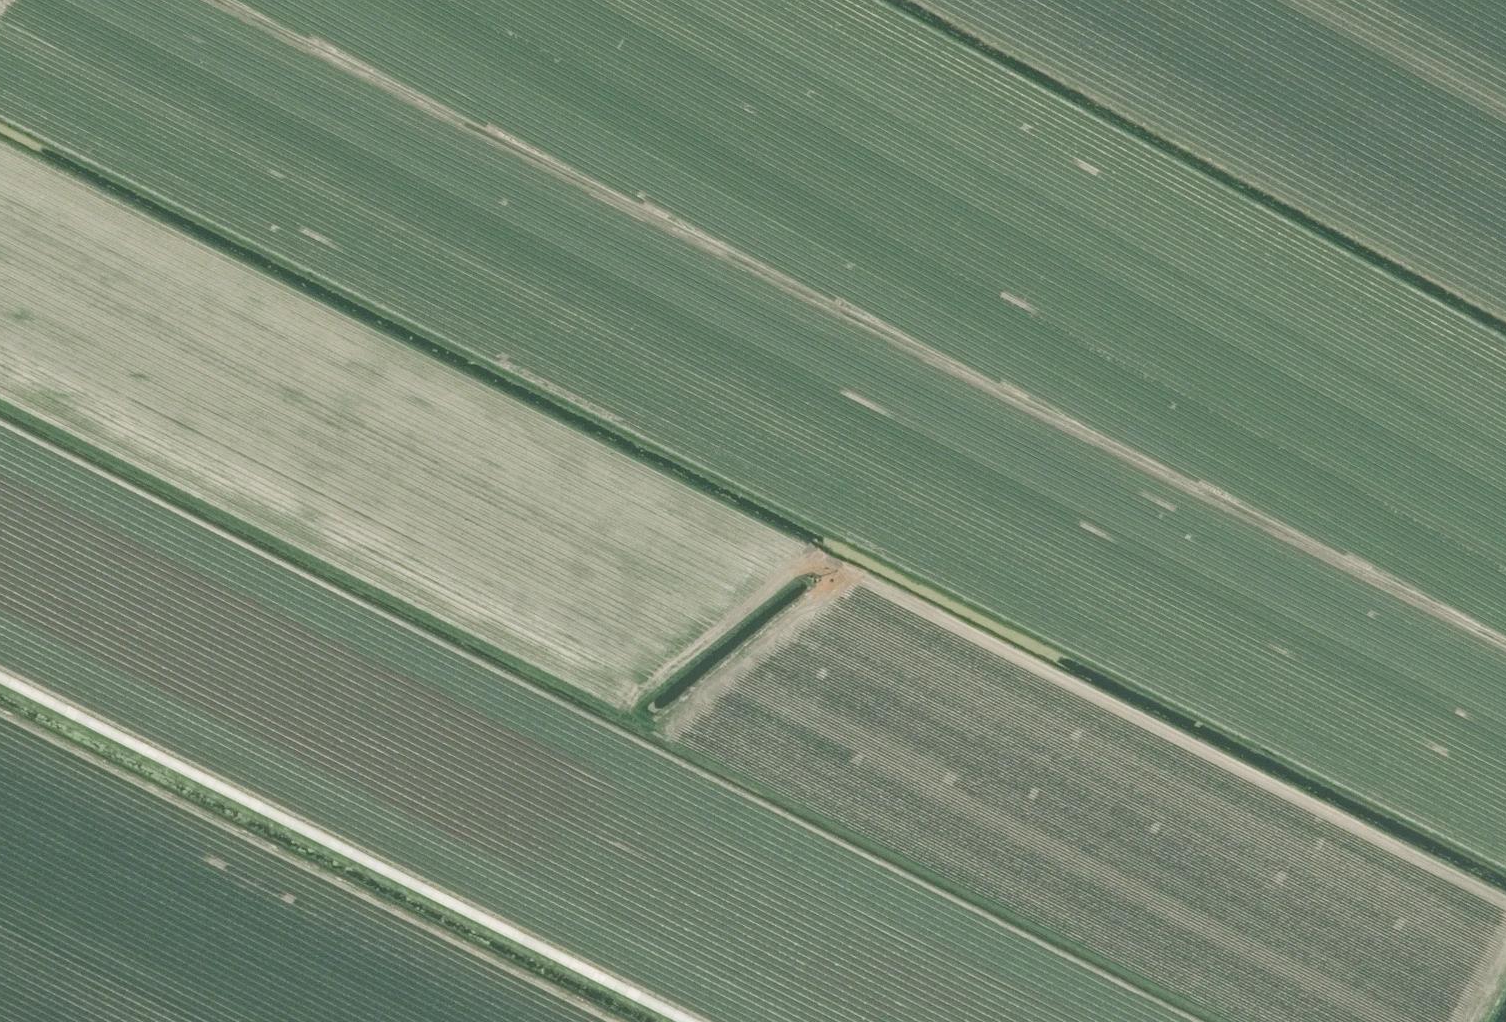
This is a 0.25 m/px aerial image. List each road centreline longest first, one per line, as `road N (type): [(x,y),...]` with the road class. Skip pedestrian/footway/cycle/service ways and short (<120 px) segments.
road 1 (track): [(0,677),(690,1021)]

